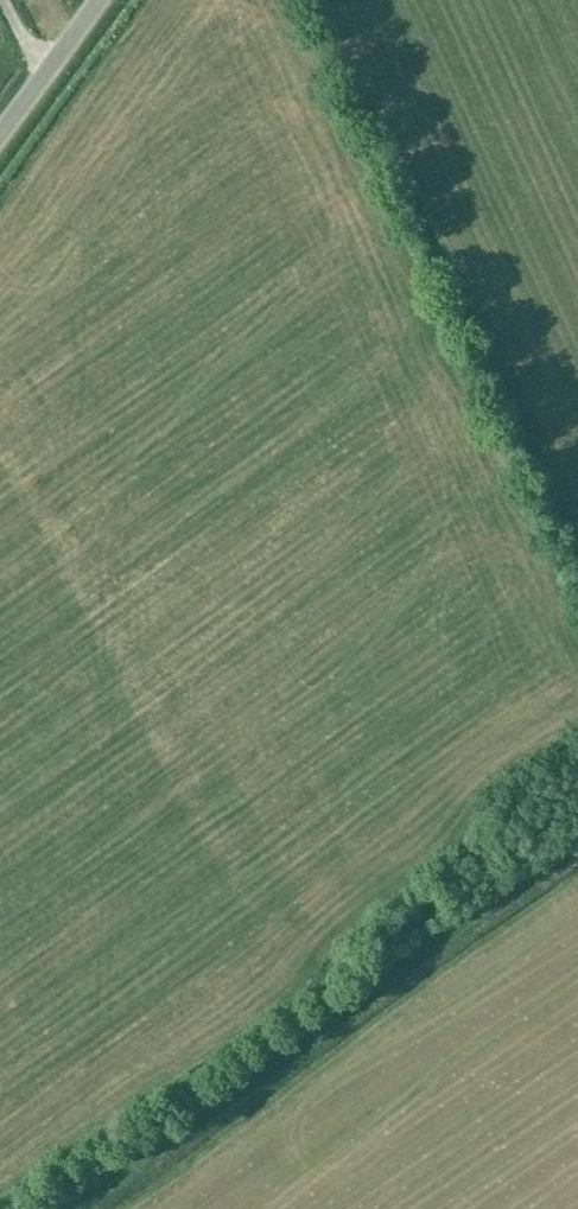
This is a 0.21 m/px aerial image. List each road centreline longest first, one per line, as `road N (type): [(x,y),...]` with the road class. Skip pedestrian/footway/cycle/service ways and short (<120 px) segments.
road 1 (track): [(77,1208),(577,848)]
road 2 (unclassified): [(0,135),(99,0)]

